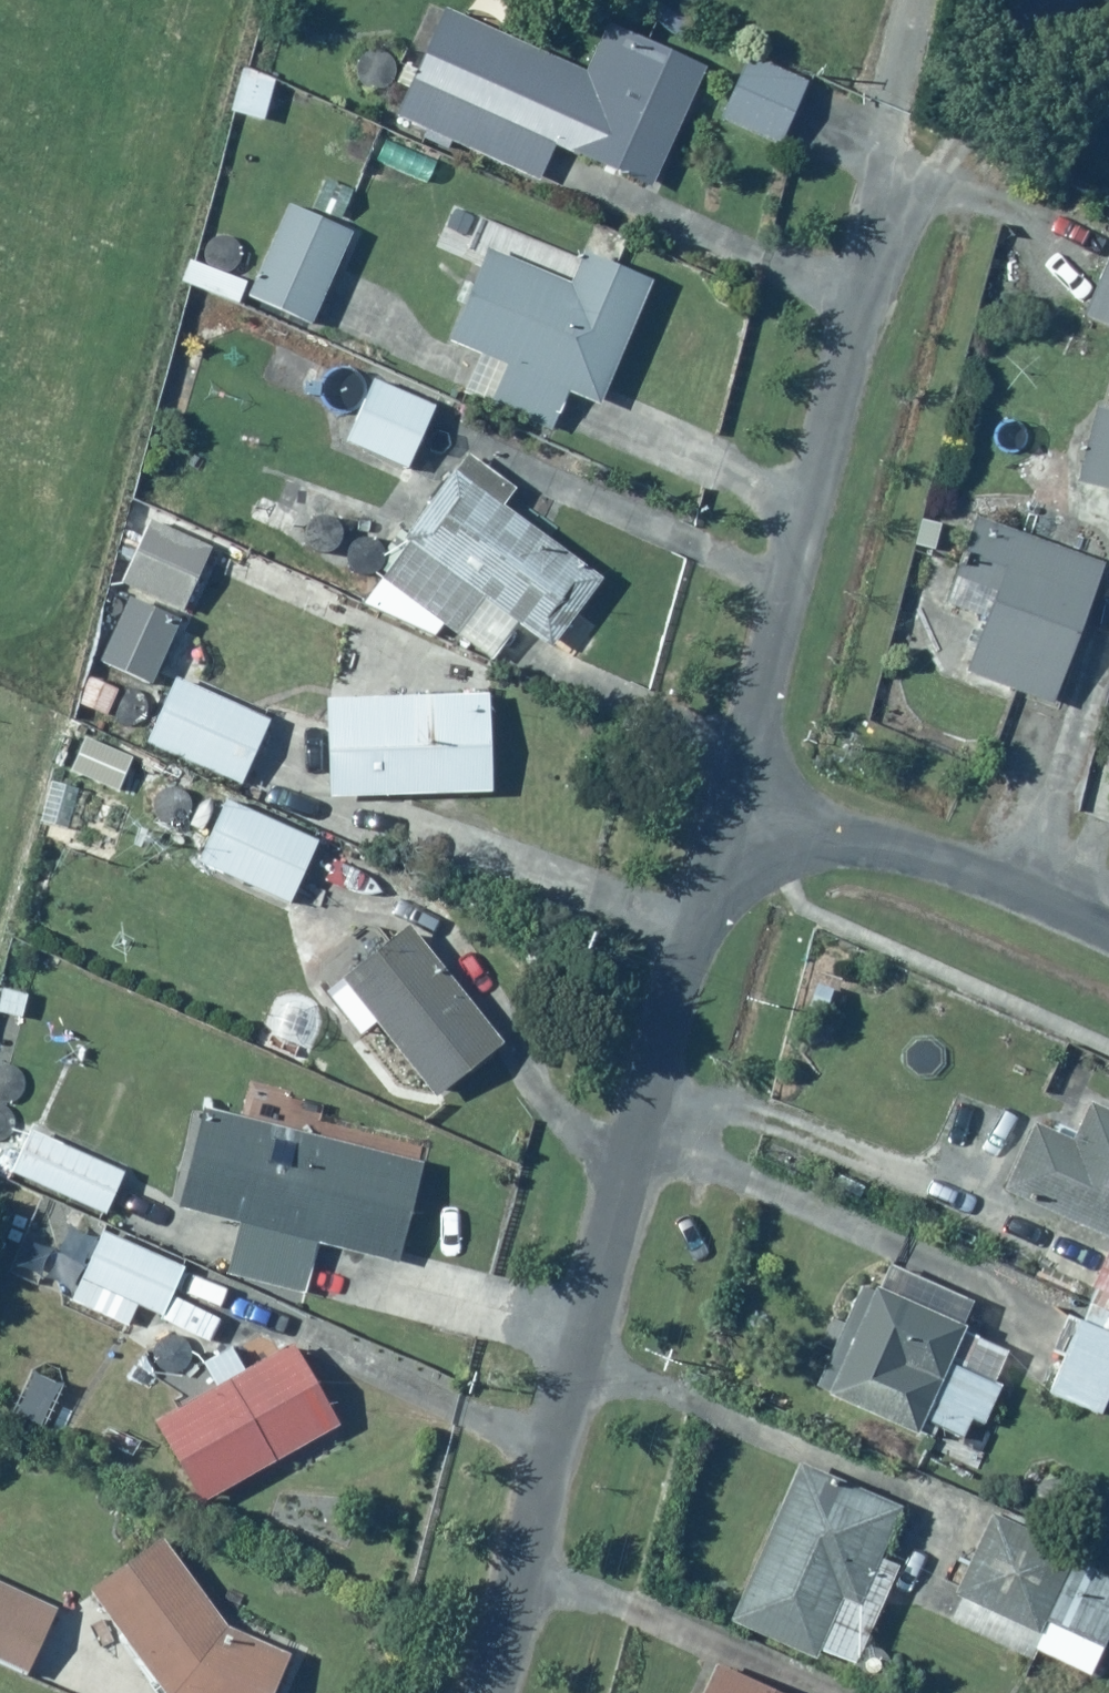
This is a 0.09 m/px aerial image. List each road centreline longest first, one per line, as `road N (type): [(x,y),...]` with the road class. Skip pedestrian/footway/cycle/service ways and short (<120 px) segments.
road 1 (residential): [(717,774),(484,1692)]
road 2 (residential): [(884,143),(717,774)]
road 3 (residential): [(717,774),(1108,946)]

